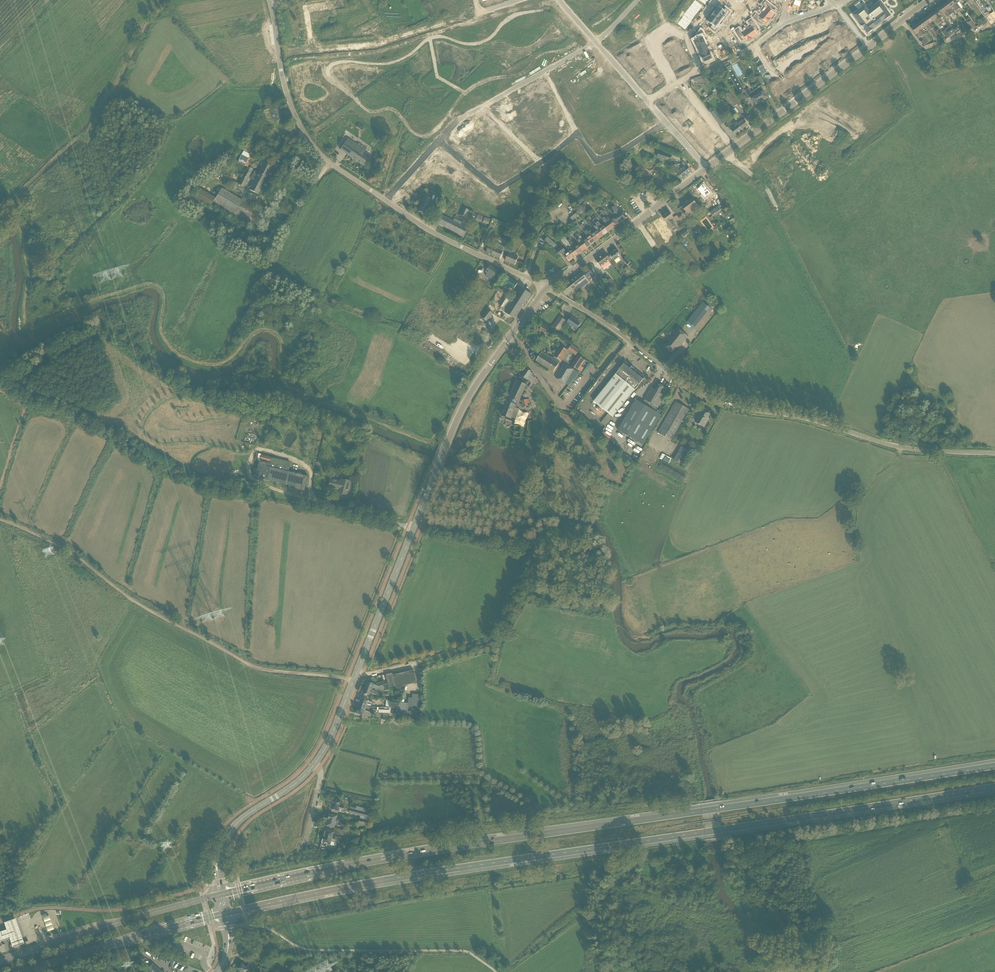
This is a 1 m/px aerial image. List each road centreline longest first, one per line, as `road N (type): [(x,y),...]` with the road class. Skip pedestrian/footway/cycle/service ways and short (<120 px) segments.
road 1 (primary): [(994,765),(489,842),(223,894)]
road 2 (primary): [(227,913),(994,787)]
road 3 (tertiary): [(315,765),(455,423),(547,287)]
road 4 (unclassified): [(547,287),(722,403),(916,450),(994,454)]
road 5 (track): [(0,521),(62,549),(143,607),(252,665),(347,679)]
road 6 (primary): [(216,896),(0,962)]
road 7 (tertiary): [(706,169),(868,46)]
road 8 (primary): [(29,971),(220,915)]
road 9 (tertiary): [(547,287),(706,169)]
road 10 (residential): [(387,203),(312,145),(290,103),(279,54)]
road 11 (residential): [(547,287),(387,203)]
road 12 (residential): [(316,48),(477,14)]
road 13 (tertiary): [(218,860),(247,815),(315,765)]
road 14 (residential): [(439,142),(497,190),(538,166)]

